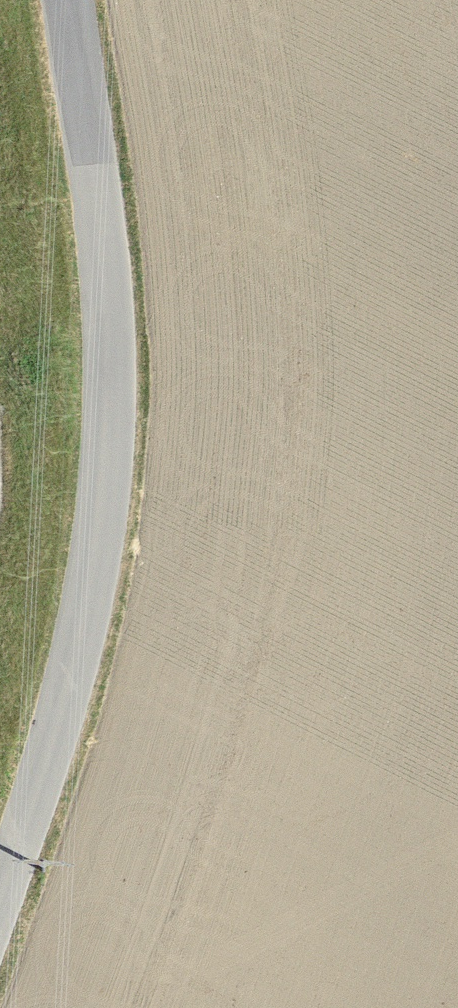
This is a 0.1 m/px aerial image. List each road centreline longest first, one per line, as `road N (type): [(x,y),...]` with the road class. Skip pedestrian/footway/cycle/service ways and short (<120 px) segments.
road 1 (unclassified): [(0,914),(91,639),(122,440),(92,0)]

